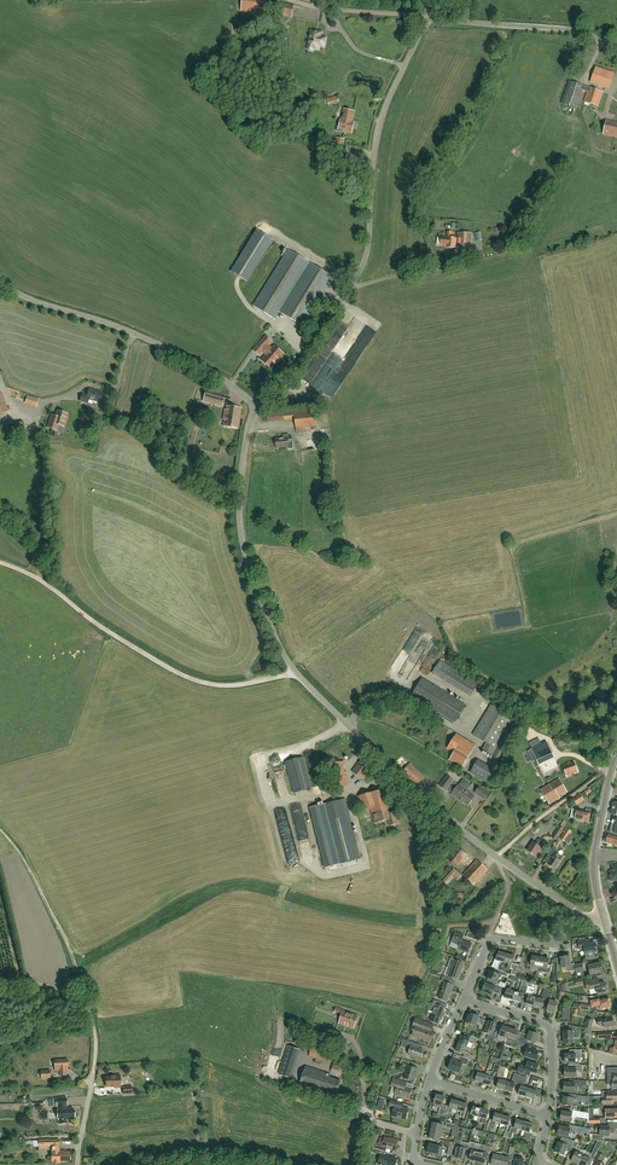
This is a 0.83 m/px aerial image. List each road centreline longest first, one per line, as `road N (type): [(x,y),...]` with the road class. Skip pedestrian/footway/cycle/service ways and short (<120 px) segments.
road 1 (unclassified): [(602,915),(575,910),(433,809),(287,661),(241,534),(244,456),(257,406)]
road 2 (unclassified): [(257,406),(304,356),(367,256),(378,132),(428,18)]
road 3 (unclassified): [(257,406),(197,363),(29,299),(0,277)]
road 4 (unclassified): [(616,54),(572,31),(428,18)]
road 5 (residential): [(548,1116),(549,1027),(464,999)]
road 6 (tertiary): [(602,915),(594,856),(616,756)]
road 7 (track): [(612,767),(497,857)]
road 8 (track): [(428,18),(290,0)]
road 9 (residential): [(464,999),(491,940),(551,945)]
road 10 (unclassified): [(76,1164),(97,1042)]
road 11 (residential): [(548,1116),(430,1080)]

